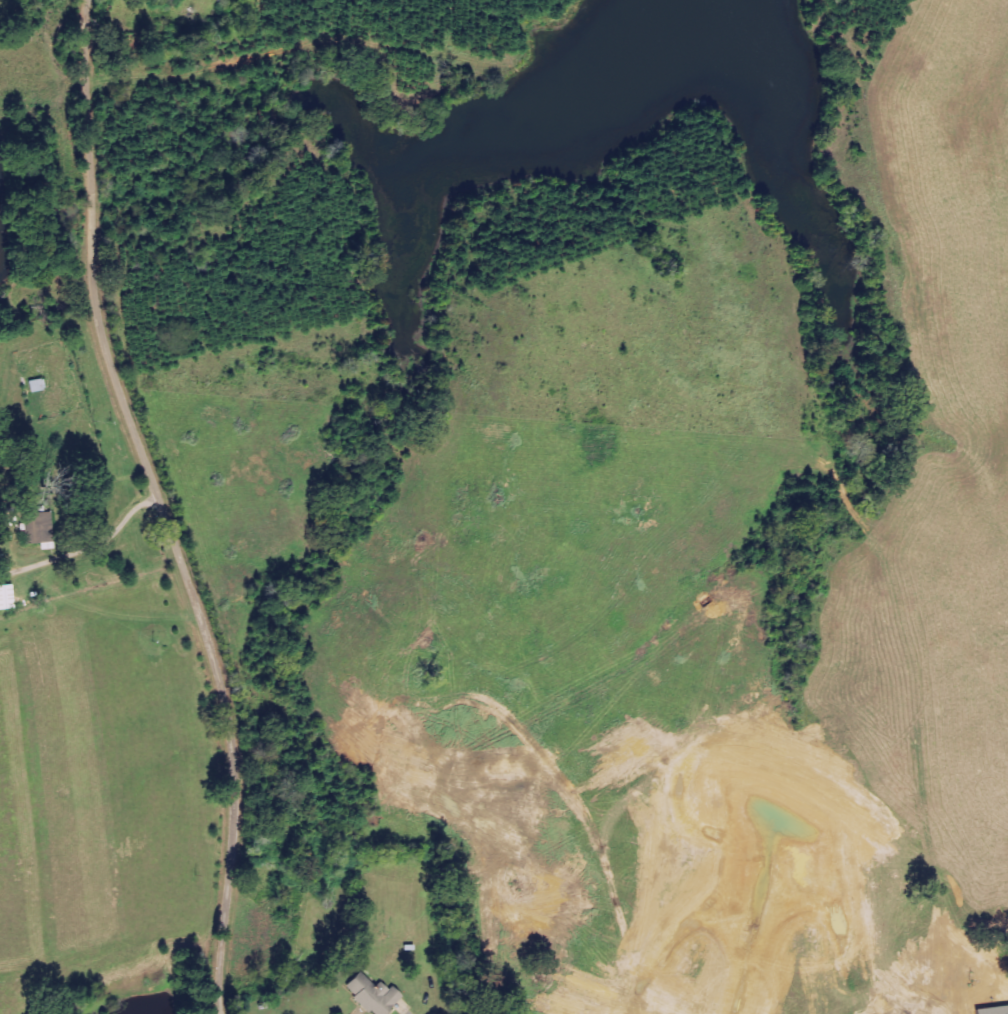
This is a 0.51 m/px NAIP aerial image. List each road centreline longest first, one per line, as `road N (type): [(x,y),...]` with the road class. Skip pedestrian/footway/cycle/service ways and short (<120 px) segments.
road 1 (residential): [(232,1013),(236,733),(106,442),(76,311),(76,161),(100,0)]
road 2 (residential): [(0,756),(59,762),(218,692)]

